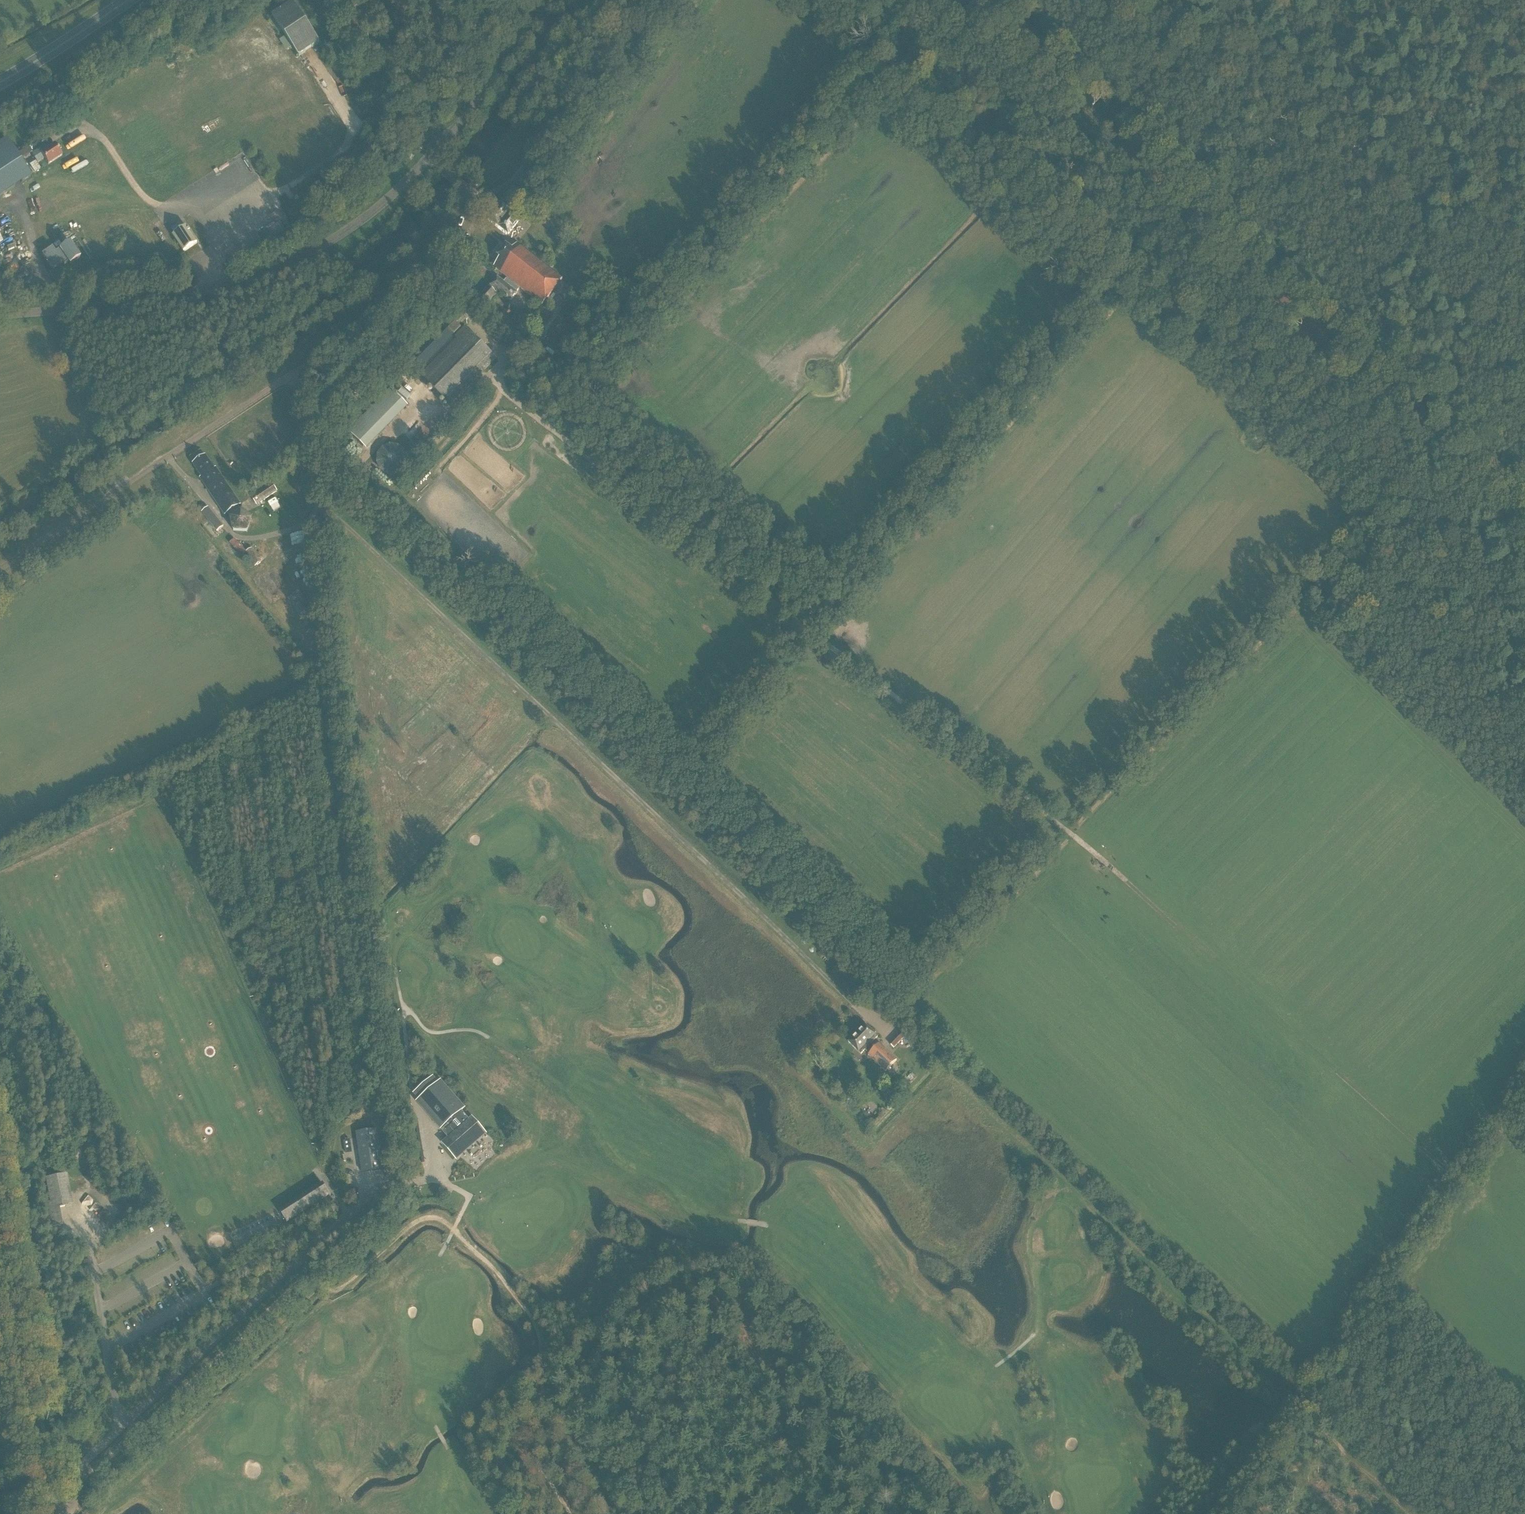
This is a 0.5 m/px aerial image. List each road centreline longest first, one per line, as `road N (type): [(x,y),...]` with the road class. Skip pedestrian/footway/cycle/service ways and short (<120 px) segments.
road 1 (track): [(356,466),(907,980),(1374,519)]
road 2 (track): [(1176,927),(1075,837),(502,391)]
road 3 (track): [(1524,536),(970,0)]
road 4 (track): [(78,1481),(300,1282),(344,1288),(426,1219),(454,1230),(530,1314),(541,1343),(542,1406)]
road 5 (unclassified): [(0,570),(364,326),(438,263),(470,222),(471,200),(428,159)]
road 6 (track): [(1366,1469),(1303,1409),(1524,1089)]
road 7 (unclassified): [(0,316),(156,301),(257,277),(362,220),(428,159)]
road 8 (tertiary): [(46,1513),(0,1266)]
road 9 (track): [(1176,927),(1338,1073)]
road 10 (unclassified): [(428,159),(556,0)]
road 11 (track): [(1461,1182),(1338,1073)]
road 12 (track): [(550,134),(643,0)]
road 13 (trunk): [(129,0),(0,83)]
road 14 (track): [(620,1513),(556,1413),(542,1406)]
road 15 (track): [(1249,1513),(1281,1476),(1366,1469)]

